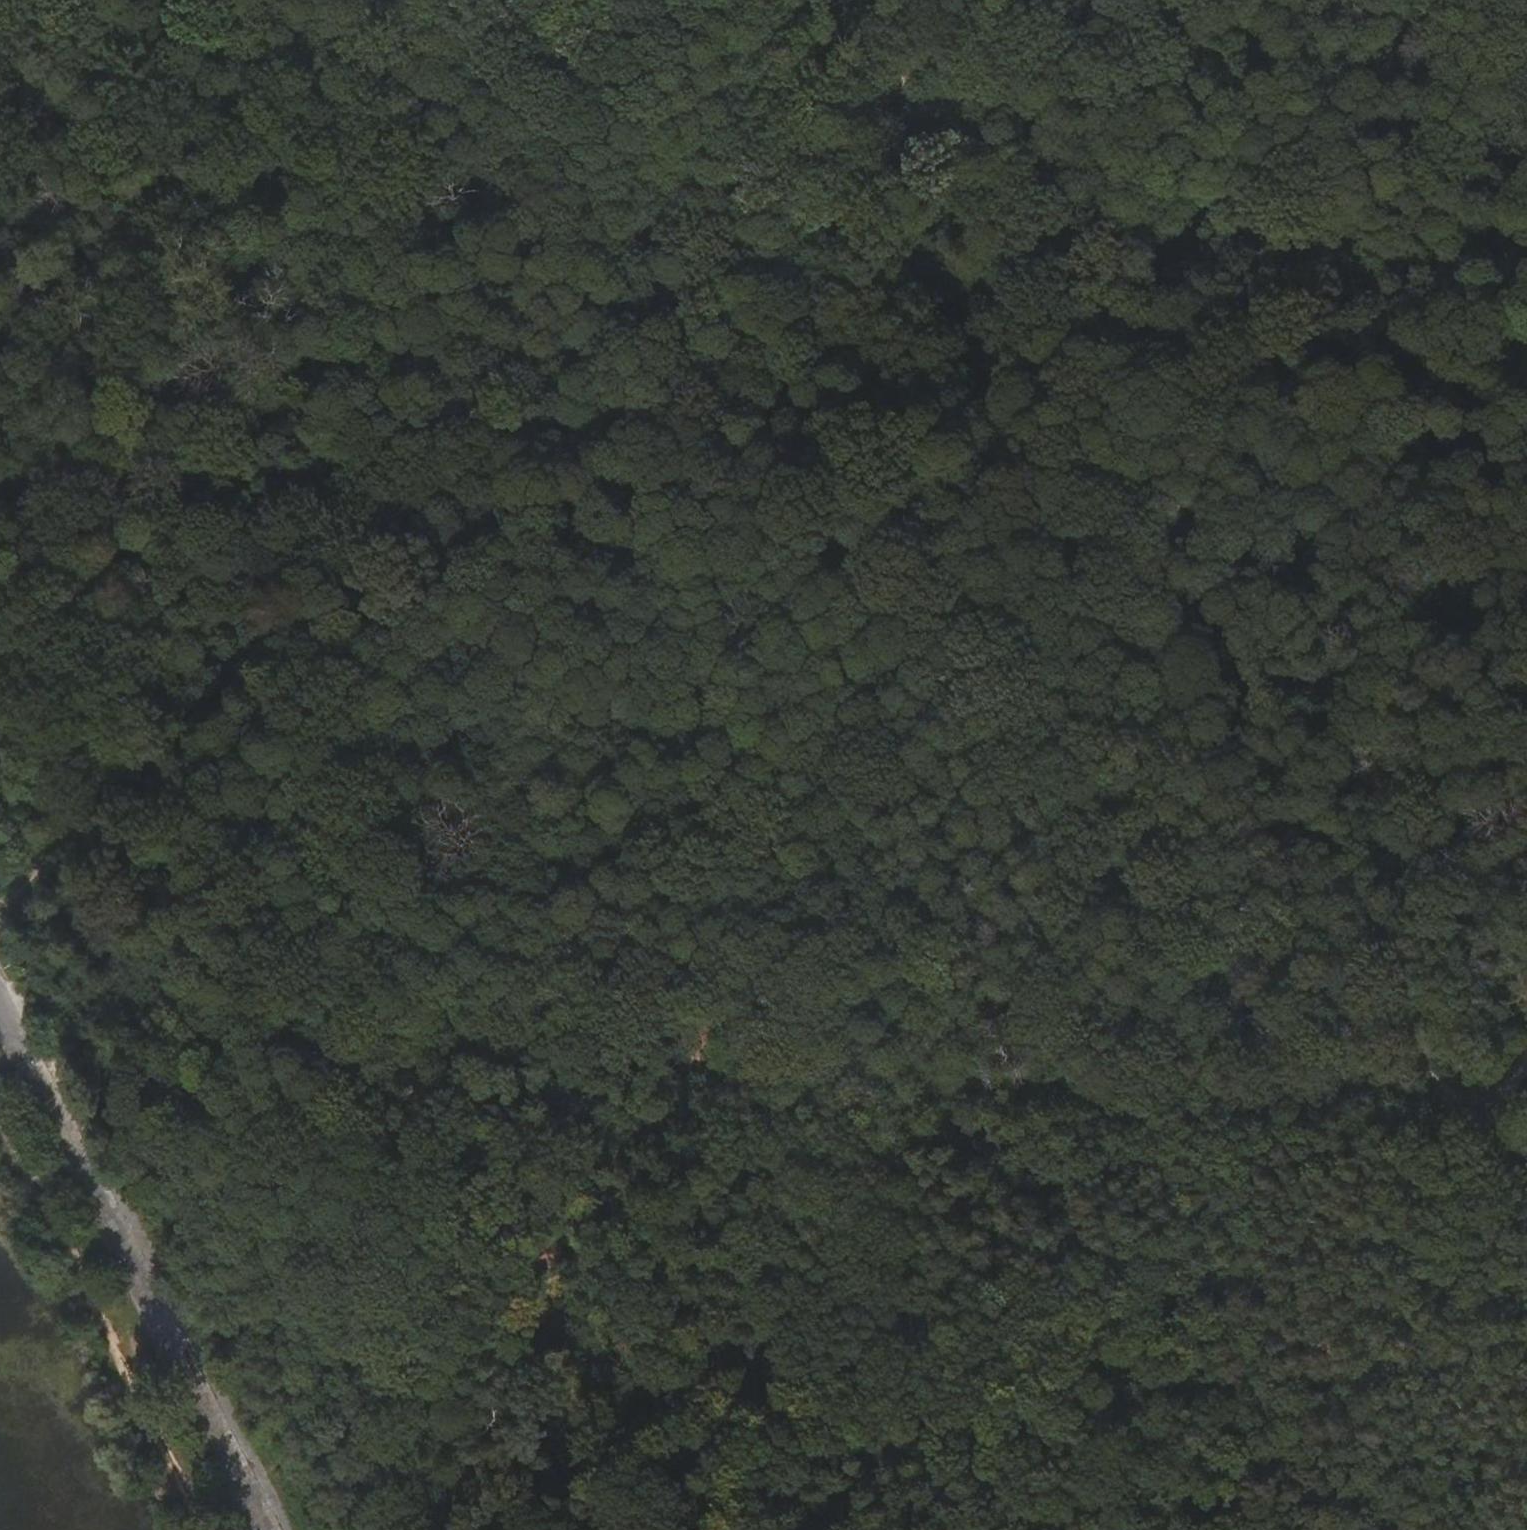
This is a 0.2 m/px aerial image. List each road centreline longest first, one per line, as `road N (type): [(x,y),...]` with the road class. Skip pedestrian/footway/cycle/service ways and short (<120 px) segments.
road 1 (track): [(821,147),(0,897)]
road 2 (unclassified): [(0,1012),(266,1529)]
road 3 (track): [(821,147),(983,0)]
road 4 (track): [(821,147),(764,0)]

